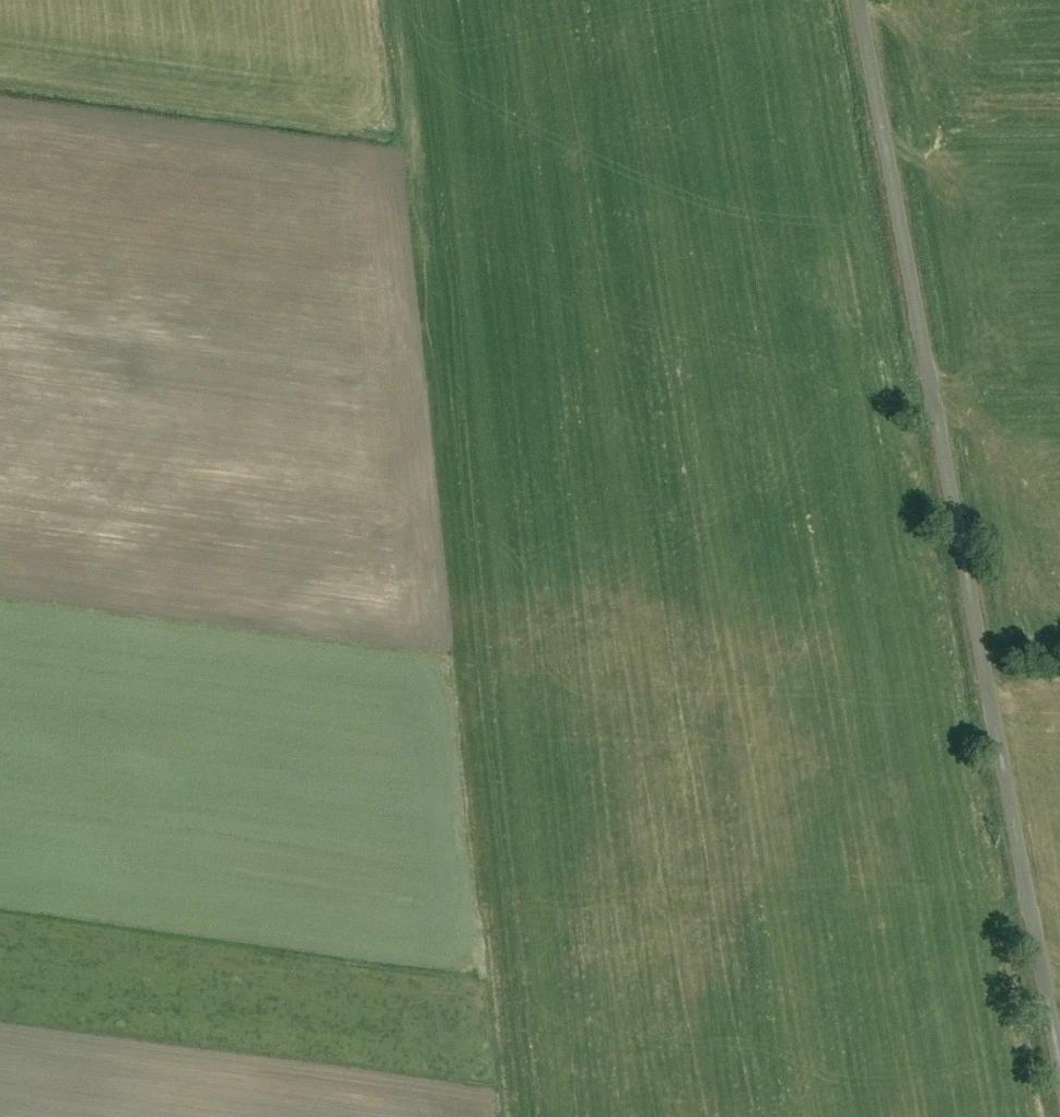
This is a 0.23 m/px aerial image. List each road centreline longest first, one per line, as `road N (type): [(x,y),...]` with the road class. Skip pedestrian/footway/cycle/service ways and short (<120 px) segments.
road 1 (unclassified): [(1059,1063),(859,0)]

